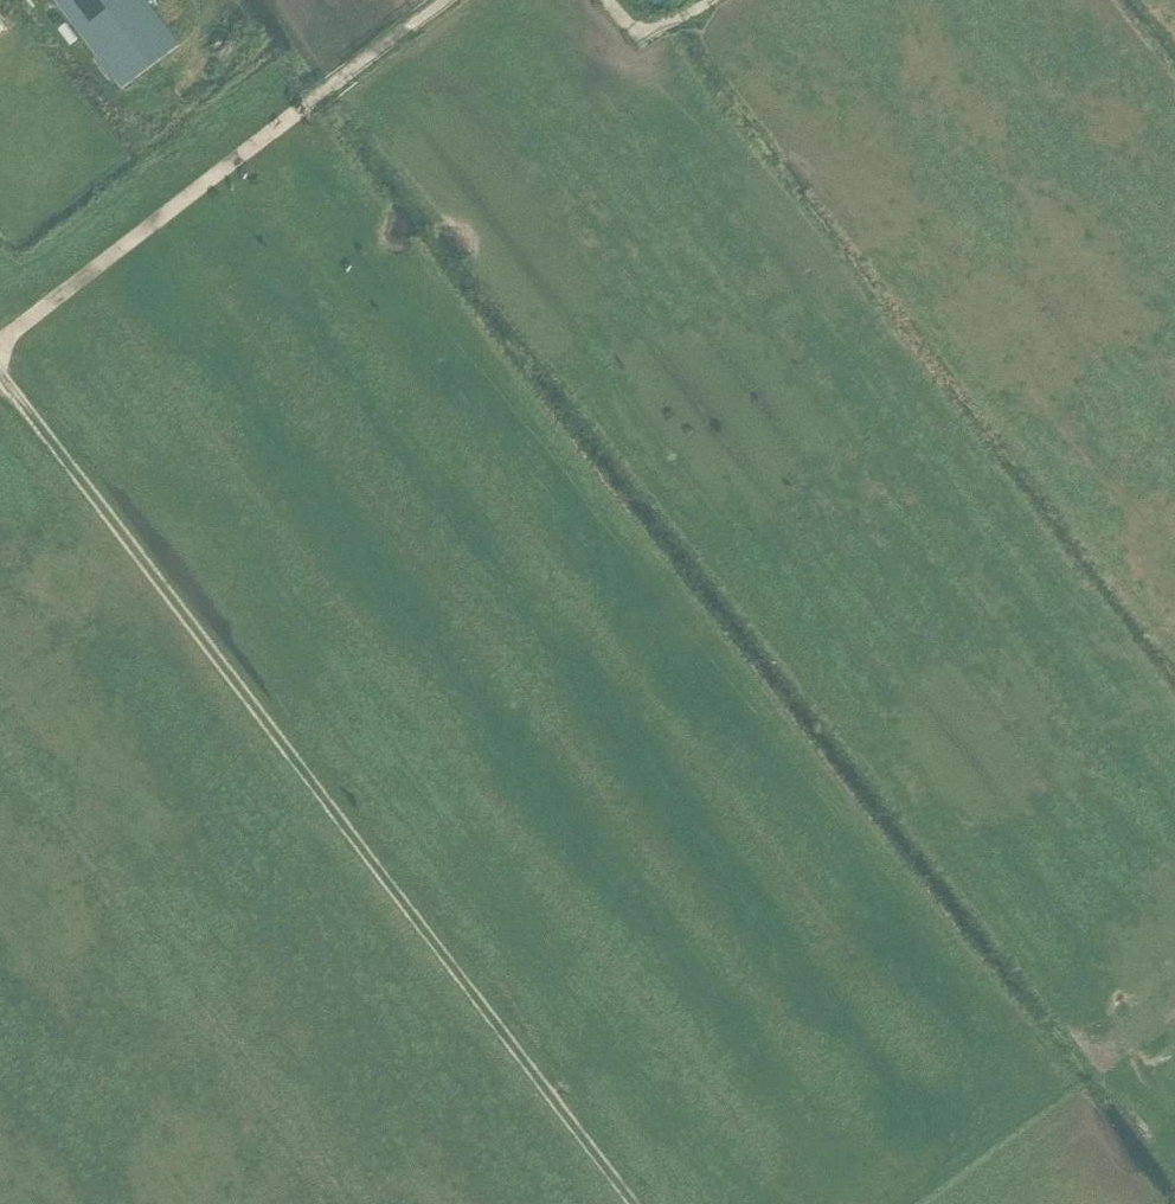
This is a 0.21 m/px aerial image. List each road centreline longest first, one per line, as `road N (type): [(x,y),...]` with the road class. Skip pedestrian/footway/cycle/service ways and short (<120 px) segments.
road 1 (track): [(0,371),(636,1203)]
road 2 (track): [(447,0),(31,319),(0,353)]
road 3 (track): [(708,0),(642,37),(611,0)]

